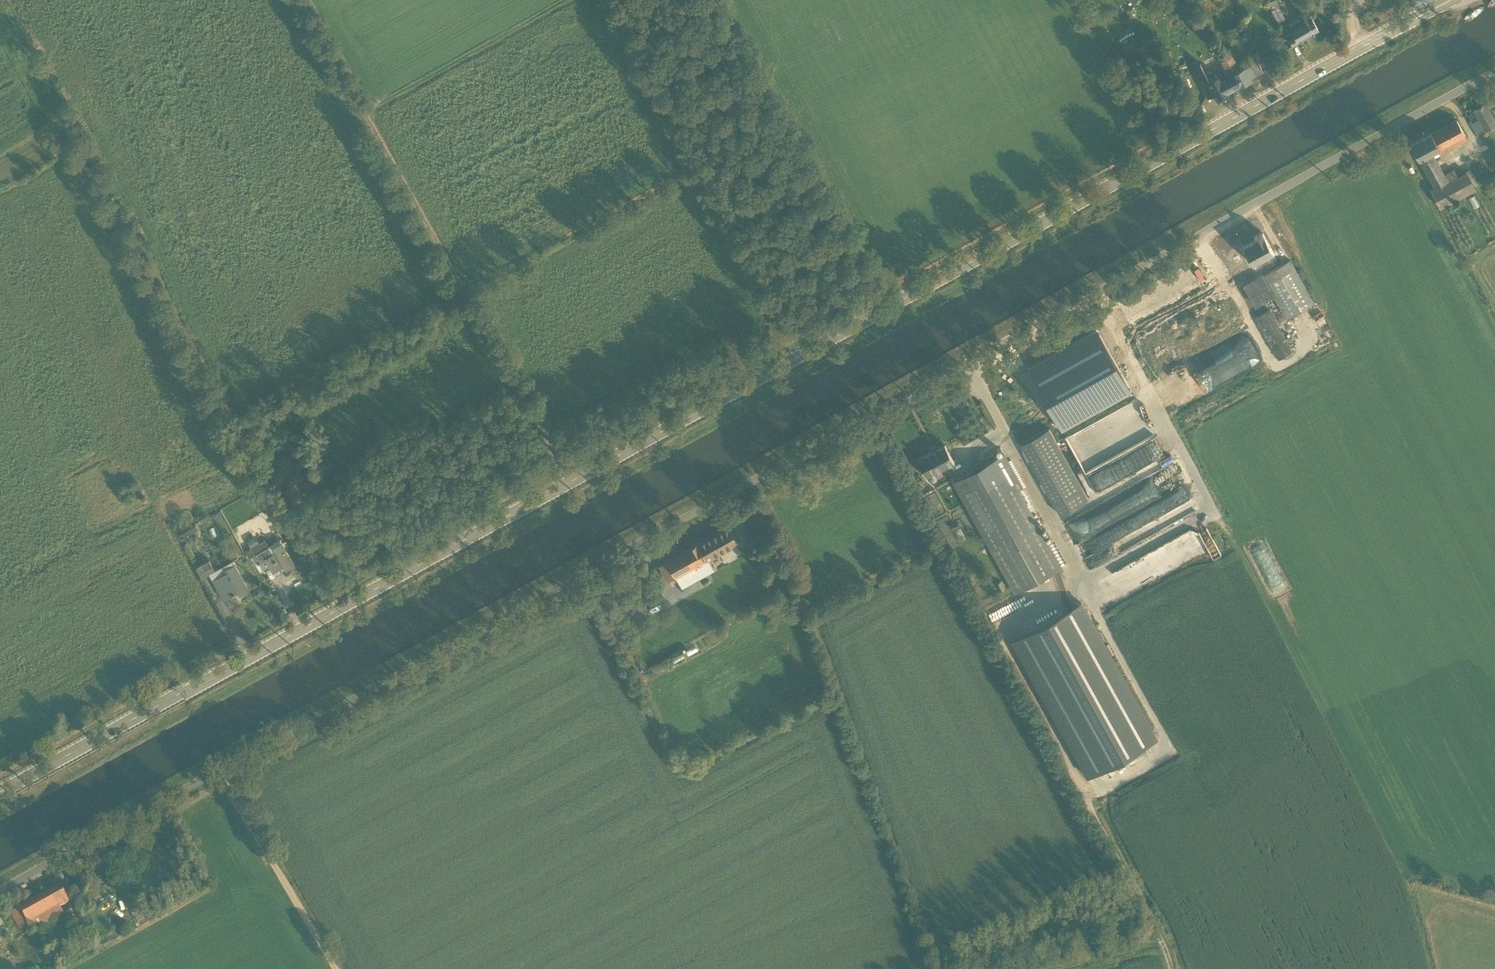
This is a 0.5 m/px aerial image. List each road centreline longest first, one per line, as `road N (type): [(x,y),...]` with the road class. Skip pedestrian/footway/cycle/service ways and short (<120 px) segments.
road 1 (unclassified): [(0,892),(1494,73)]
road 2 (secondary): [(0,793),(1449,0)]
road 3 (track): [(294,0),(567,482)]
road 4 (track): [(359,115),(566,0)]
road 5 (track): [(218,772),(335,968)]
road 6 (track): [(1087,795),(1174,968)]
road 7 (track): [(1038,968),(1161,940)]

